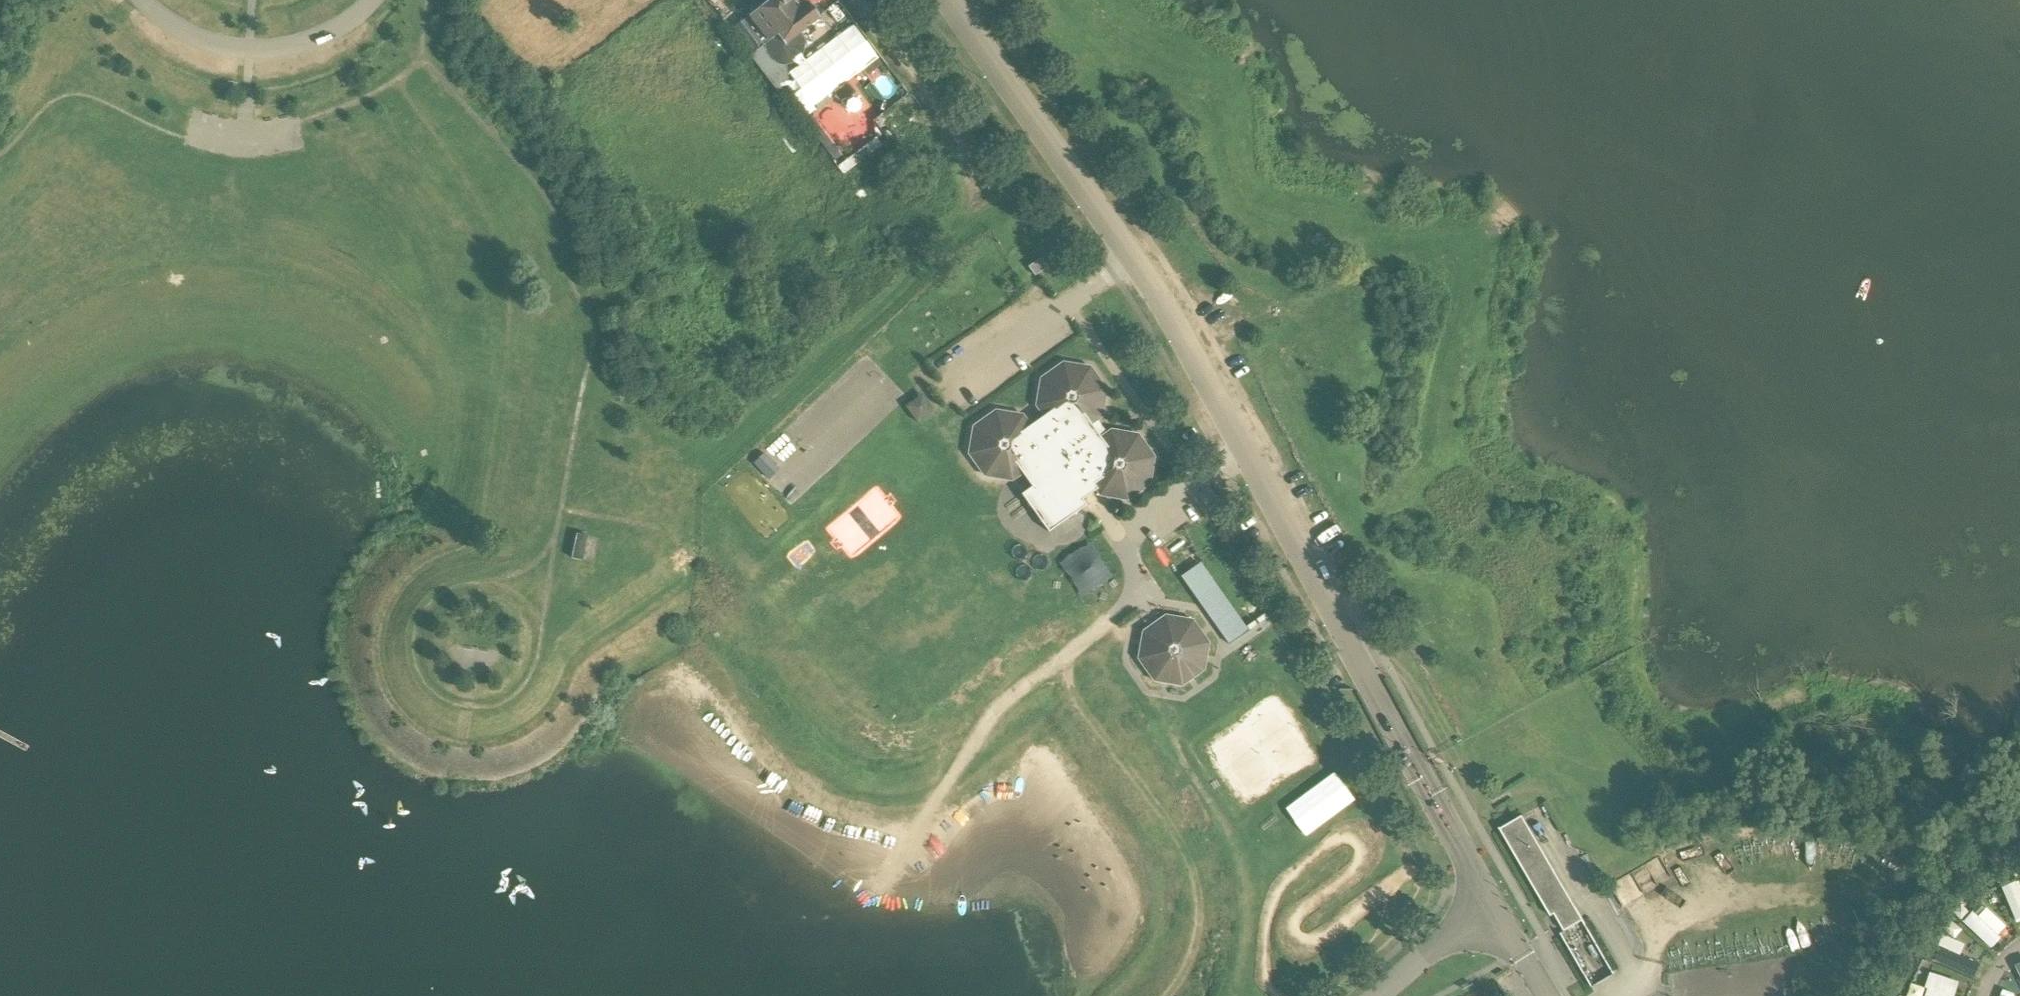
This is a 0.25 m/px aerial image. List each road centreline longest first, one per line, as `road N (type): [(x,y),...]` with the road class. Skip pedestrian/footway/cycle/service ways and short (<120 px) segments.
road 1 (unclassified): [(945,0),(1161,304),(1430,790)]
road 2 (track): [(1112,617),(991,715),(881,889)]

